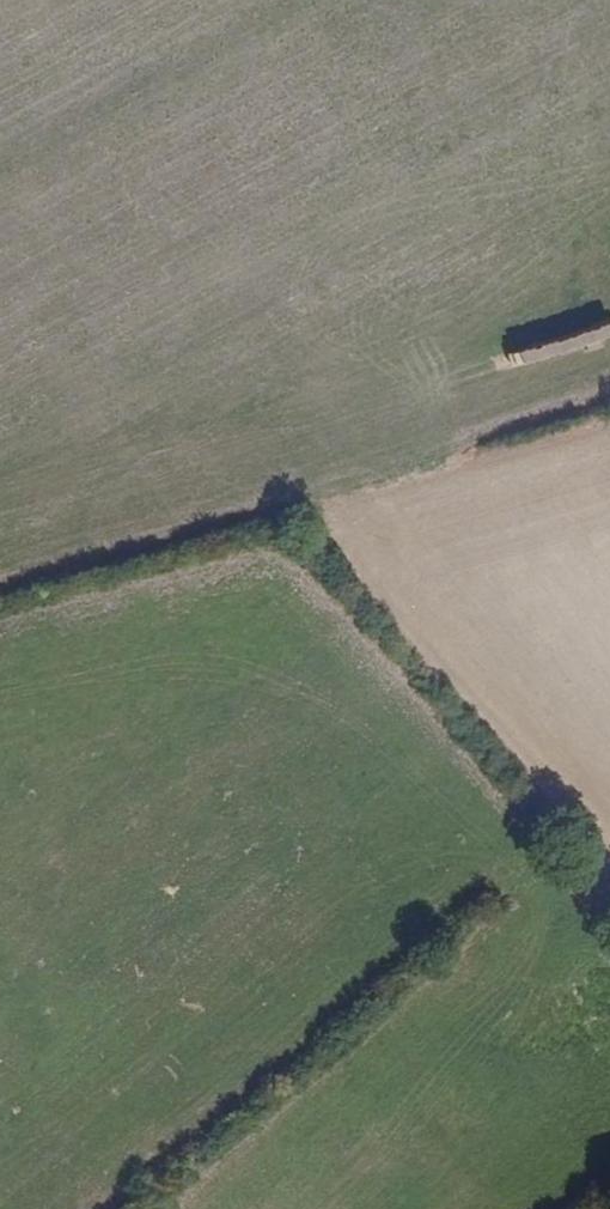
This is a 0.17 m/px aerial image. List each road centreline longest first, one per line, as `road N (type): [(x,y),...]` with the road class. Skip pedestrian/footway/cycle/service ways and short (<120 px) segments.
road 1 (track): [(332,0),(0,171)]

